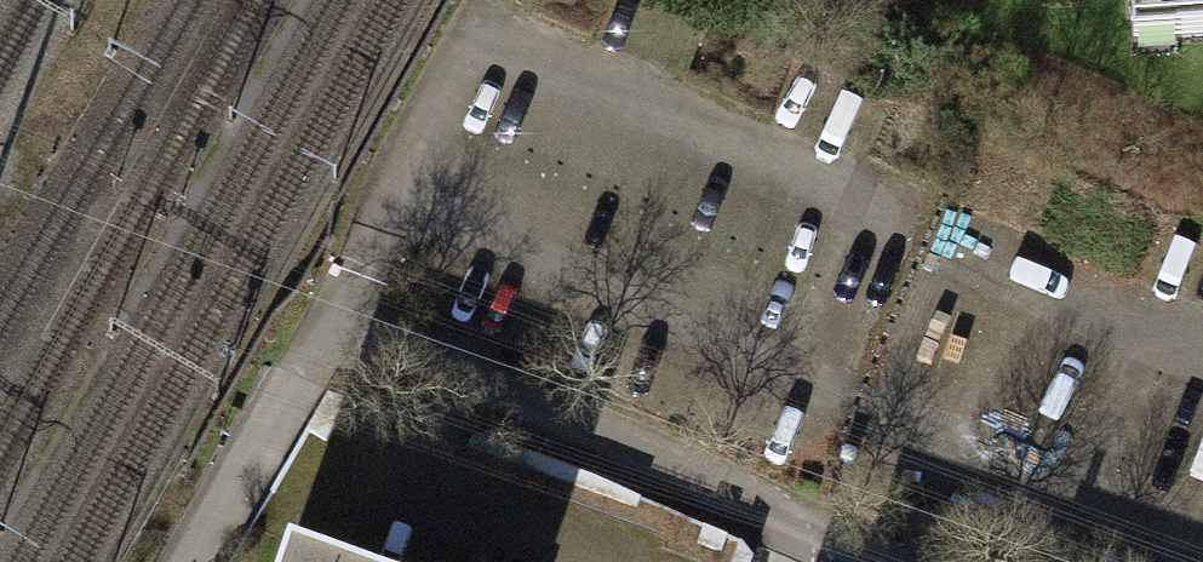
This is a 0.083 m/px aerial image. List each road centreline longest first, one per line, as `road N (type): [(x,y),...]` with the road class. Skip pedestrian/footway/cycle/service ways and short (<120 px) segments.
road 1 (motorway): [(0,1),(1202,540)]
road 2 (motorway): [(1202,351),(421,0)]

